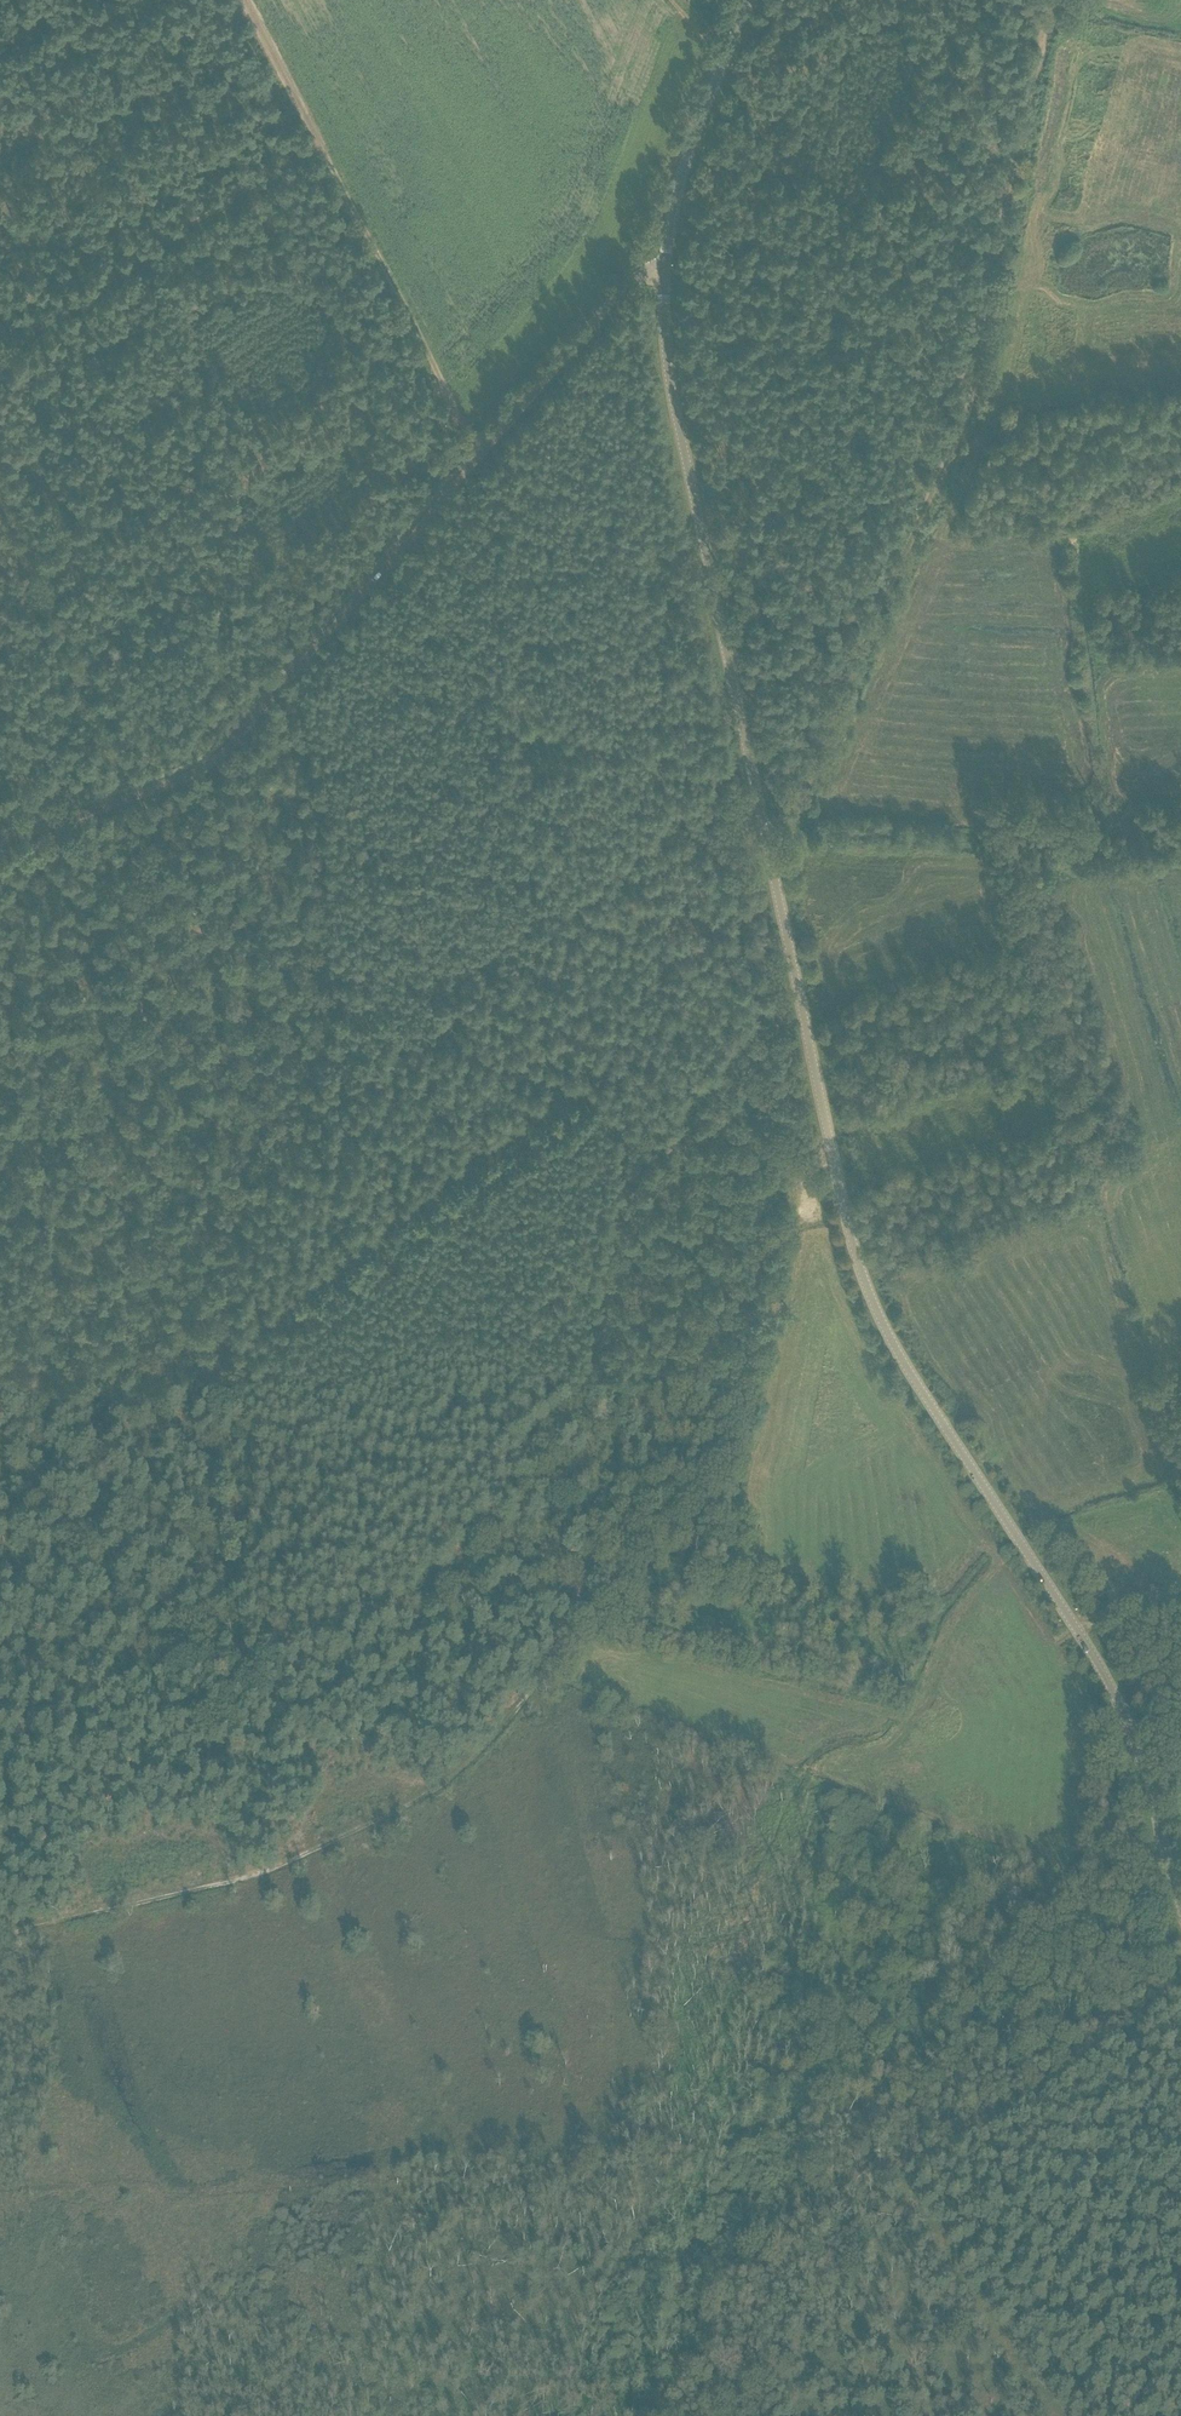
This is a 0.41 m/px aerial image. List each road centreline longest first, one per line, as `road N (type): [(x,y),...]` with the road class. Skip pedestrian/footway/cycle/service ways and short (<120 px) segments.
road 1 (tertiary): [(1180,1908),(1124,1708),(894,1347),(851,1239),(671,303),(690,168),(753,0)]
road 2 (track): [(837,1169),(724,1137),(651,1142),(614,1102),(569,1089),(210,1366),(114,1399),(84,1415),(32,1473),(0,1480)]
road 3 (track): [(480,455),(389,545),(227,738),(176,775),(0,861)]
road 4 (track): [(768,827),(805,786),(969,413),(992,271)]
road 5 (track): [(480,455),(241,0)]
road 6 (track): [(122,802),(115,732),(0,445)]
road 7 (track): [(631,280),(639,286),(992,271)]
road 8 (track): [(992,271),(1044,0)]
road 9 (track): [(671,272),(633,288),(480,455)]
road 10 (track): [(1010,2338),(1180,2214)]

